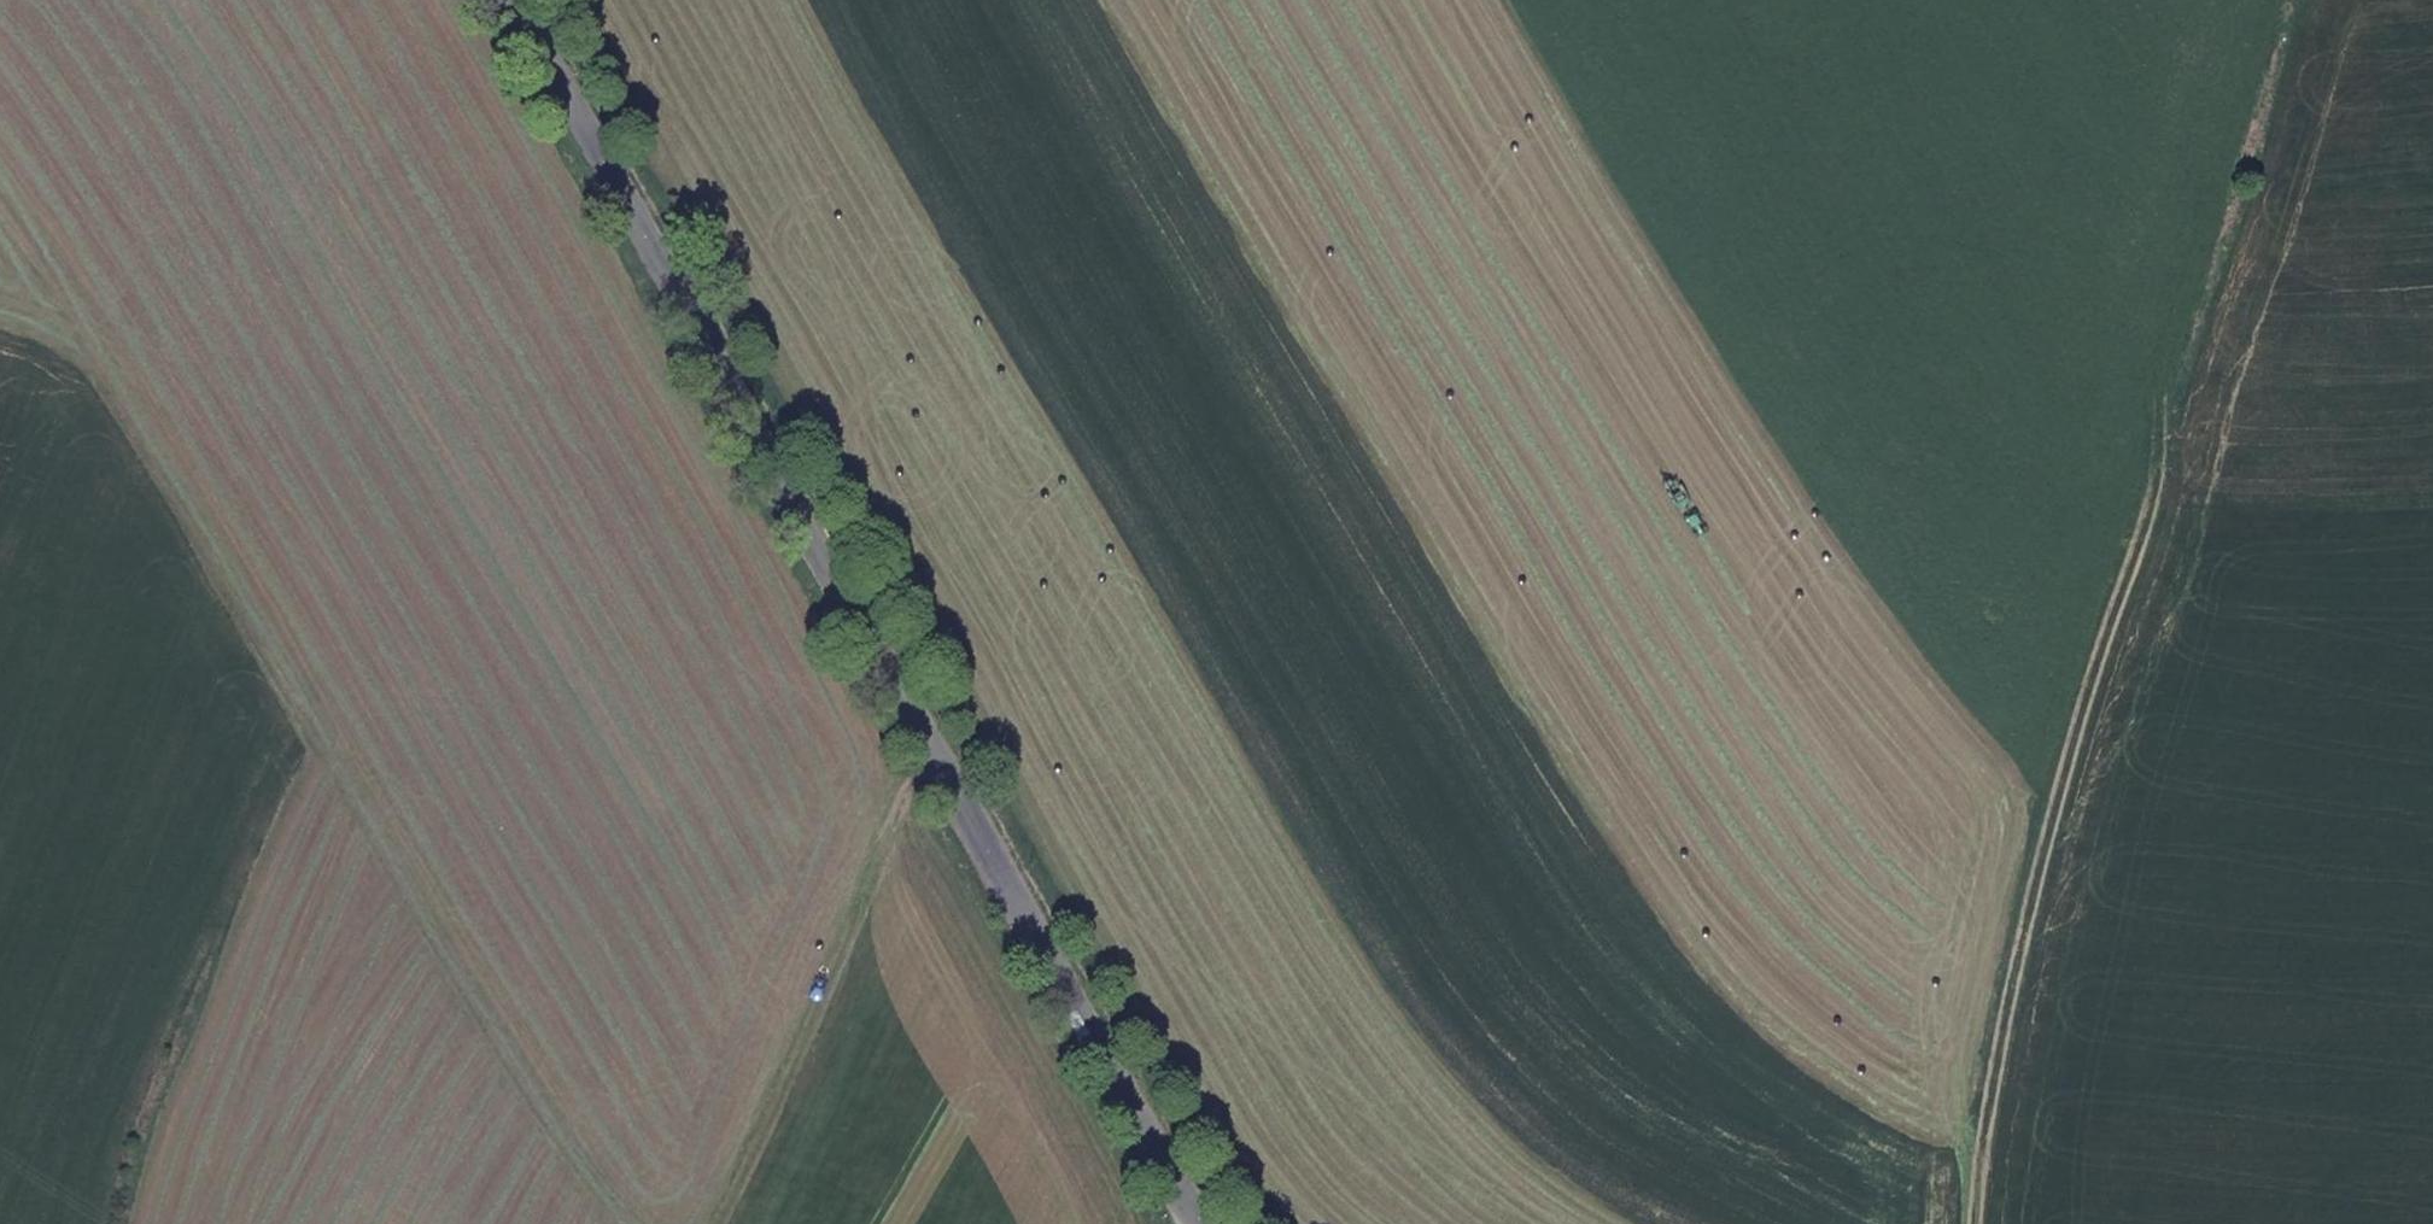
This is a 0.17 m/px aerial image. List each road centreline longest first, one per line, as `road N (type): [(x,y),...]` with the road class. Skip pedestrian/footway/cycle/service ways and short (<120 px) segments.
road 1 (tertiary): [(510,0),(1184,1204)]
road 2 (track): [(1967,1223),(1989,1063),(2094,646),(2286,46),(2319,0)]

